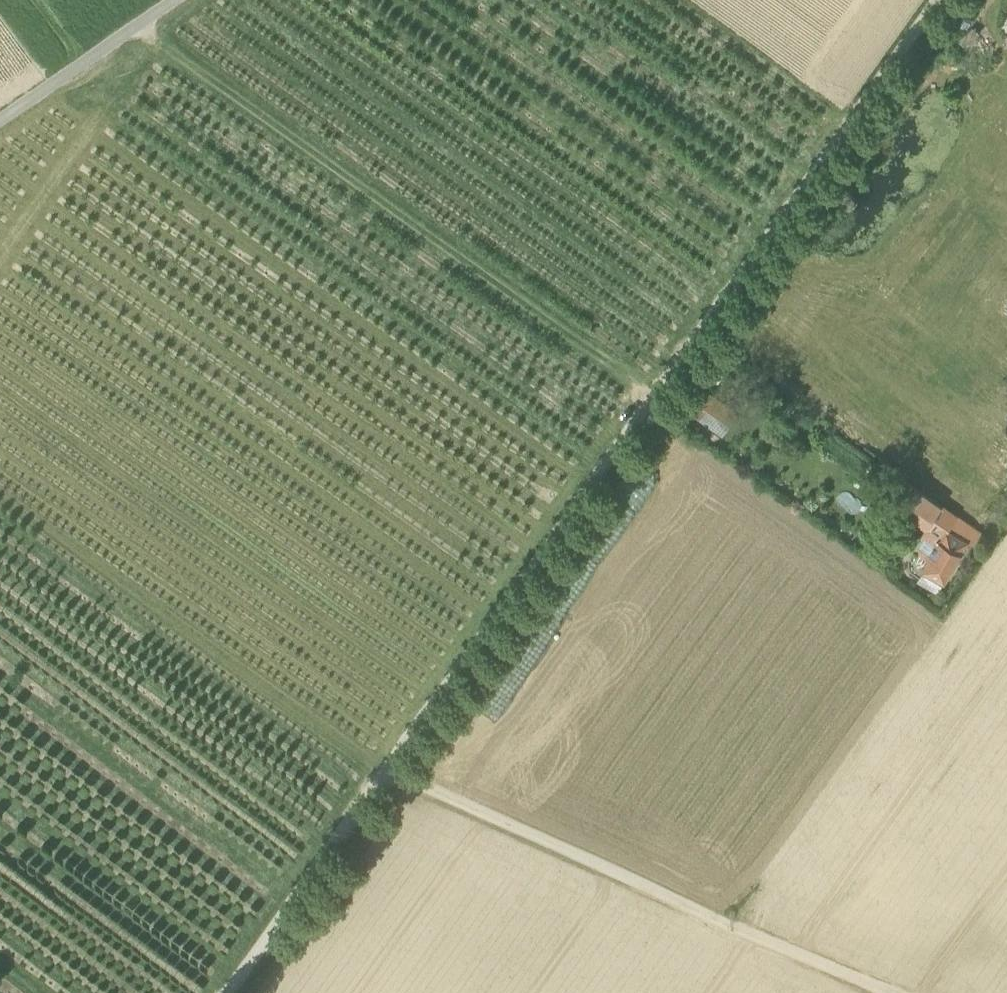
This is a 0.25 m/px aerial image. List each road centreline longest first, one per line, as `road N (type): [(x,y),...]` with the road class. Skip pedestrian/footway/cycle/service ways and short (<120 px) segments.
road 1 (track): [(390,771),(944,0)]
road 2 (track): [(659,398),(136,27)]
road 3 (track): [(895,992),(390,771)]
road 4 (track): [(232,992),(390,771)]
road 5 (track): [(0,121),(176,0)]

